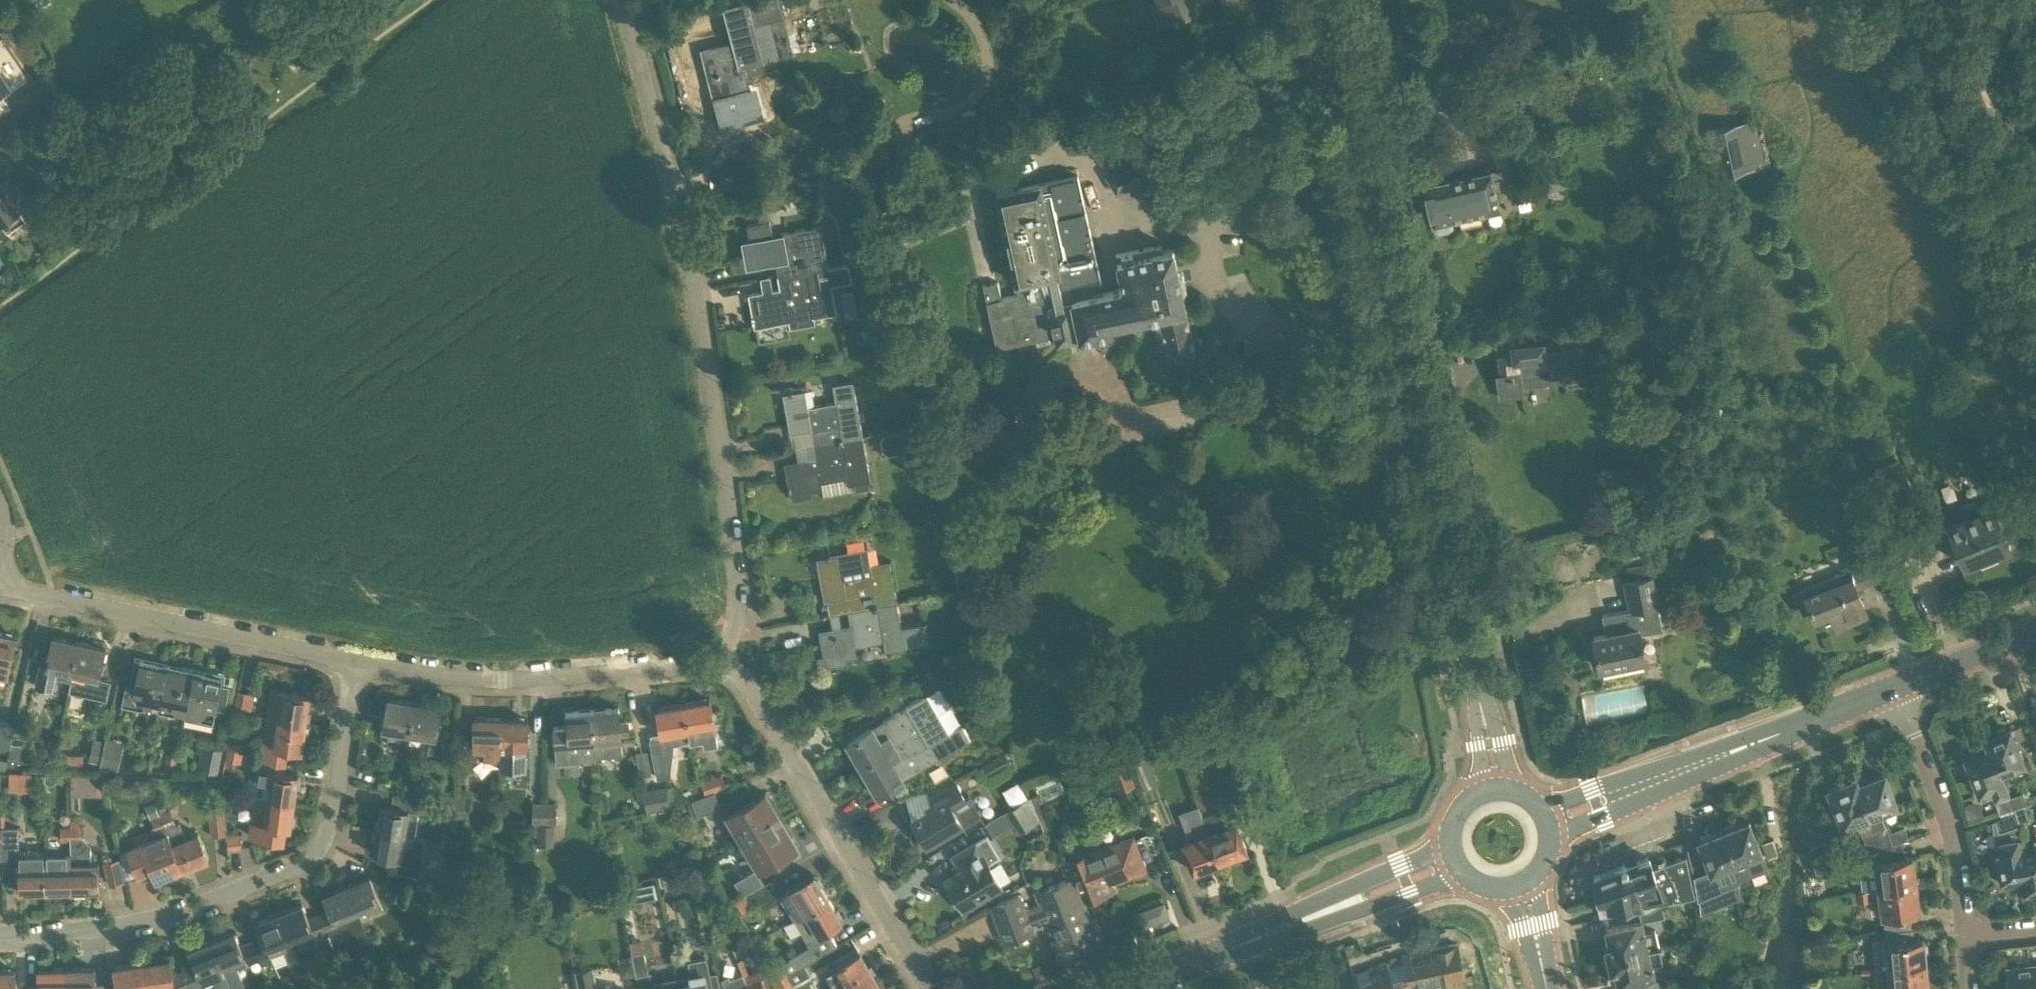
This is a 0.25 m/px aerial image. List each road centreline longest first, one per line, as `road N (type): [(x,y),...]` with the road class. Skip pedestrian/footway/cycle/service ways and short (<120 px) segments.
road 1 (tertiary): [(1499,791),(1328,0)]
road 2 (residential): [(726,665),(738,589),(694,304),(620,0)]
road 3 (residential): [(0,942),(70,940),(163,924),(314,857),(325,841),(356,662)]
road 4 (residential): [(929,988),(755,699),(726,665)]
road 5 (secondary): [(1545,822),(1898,690)]
road 6 (residential): [(726,665),(550,680),(442,676),(356,662)]
road 7 (residential): [(356,662),(0,582)]
road 8 (secondary): [(1129,988),(1454,862)]
road 9 (residential): [(1964,935),(1951,828),(1898,690)]
road 10 (secondary): [(1898,690),(2035,633)]

